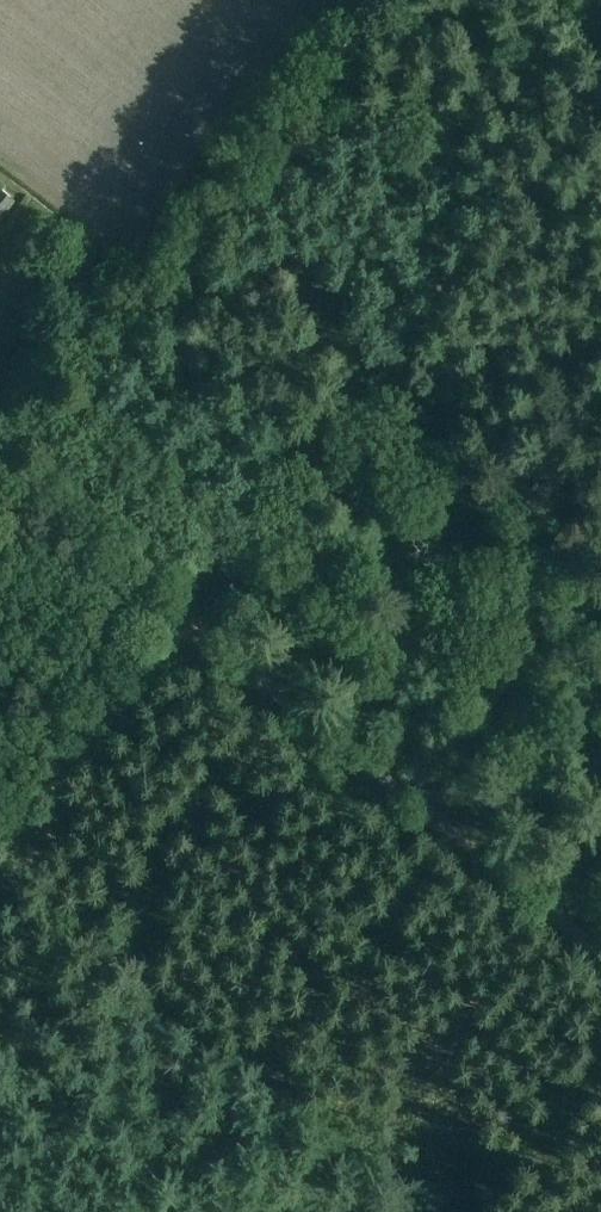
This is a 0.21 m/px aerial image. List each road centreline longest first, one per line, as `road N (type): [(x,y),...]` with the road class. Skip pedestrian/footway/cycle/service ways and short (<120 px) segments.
road 1 (track): [(600,949),(166,612)]
road 2 (track): [(166,612),(0,477)]

